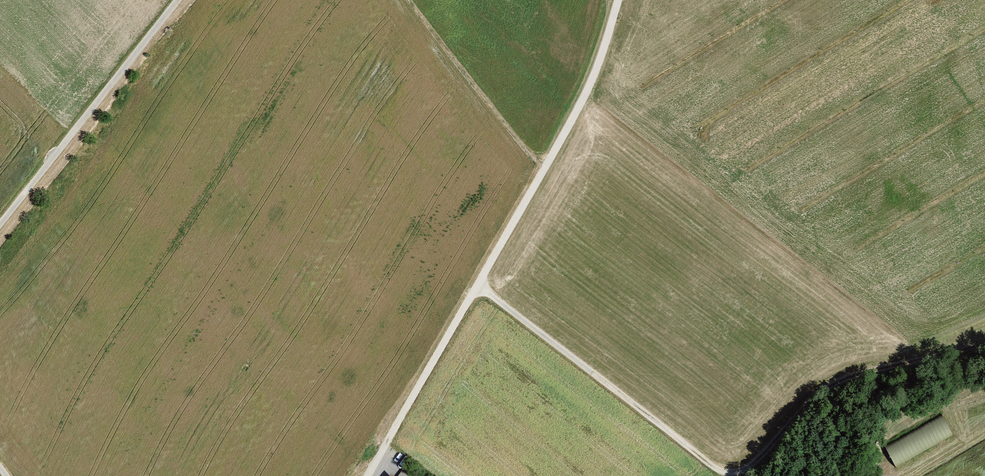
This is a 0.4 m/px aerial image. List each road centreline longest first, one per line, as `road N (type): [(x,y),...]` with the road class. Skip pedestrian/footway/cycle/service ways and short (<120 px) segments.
road 1 (track): [(984,347),(833,386),(757,460),(726,473),(476,285)]
road 2 (unclassified): [(367,475),(596,72),(617,0)]
road 3 (track): [(0,226),(179,0)]

